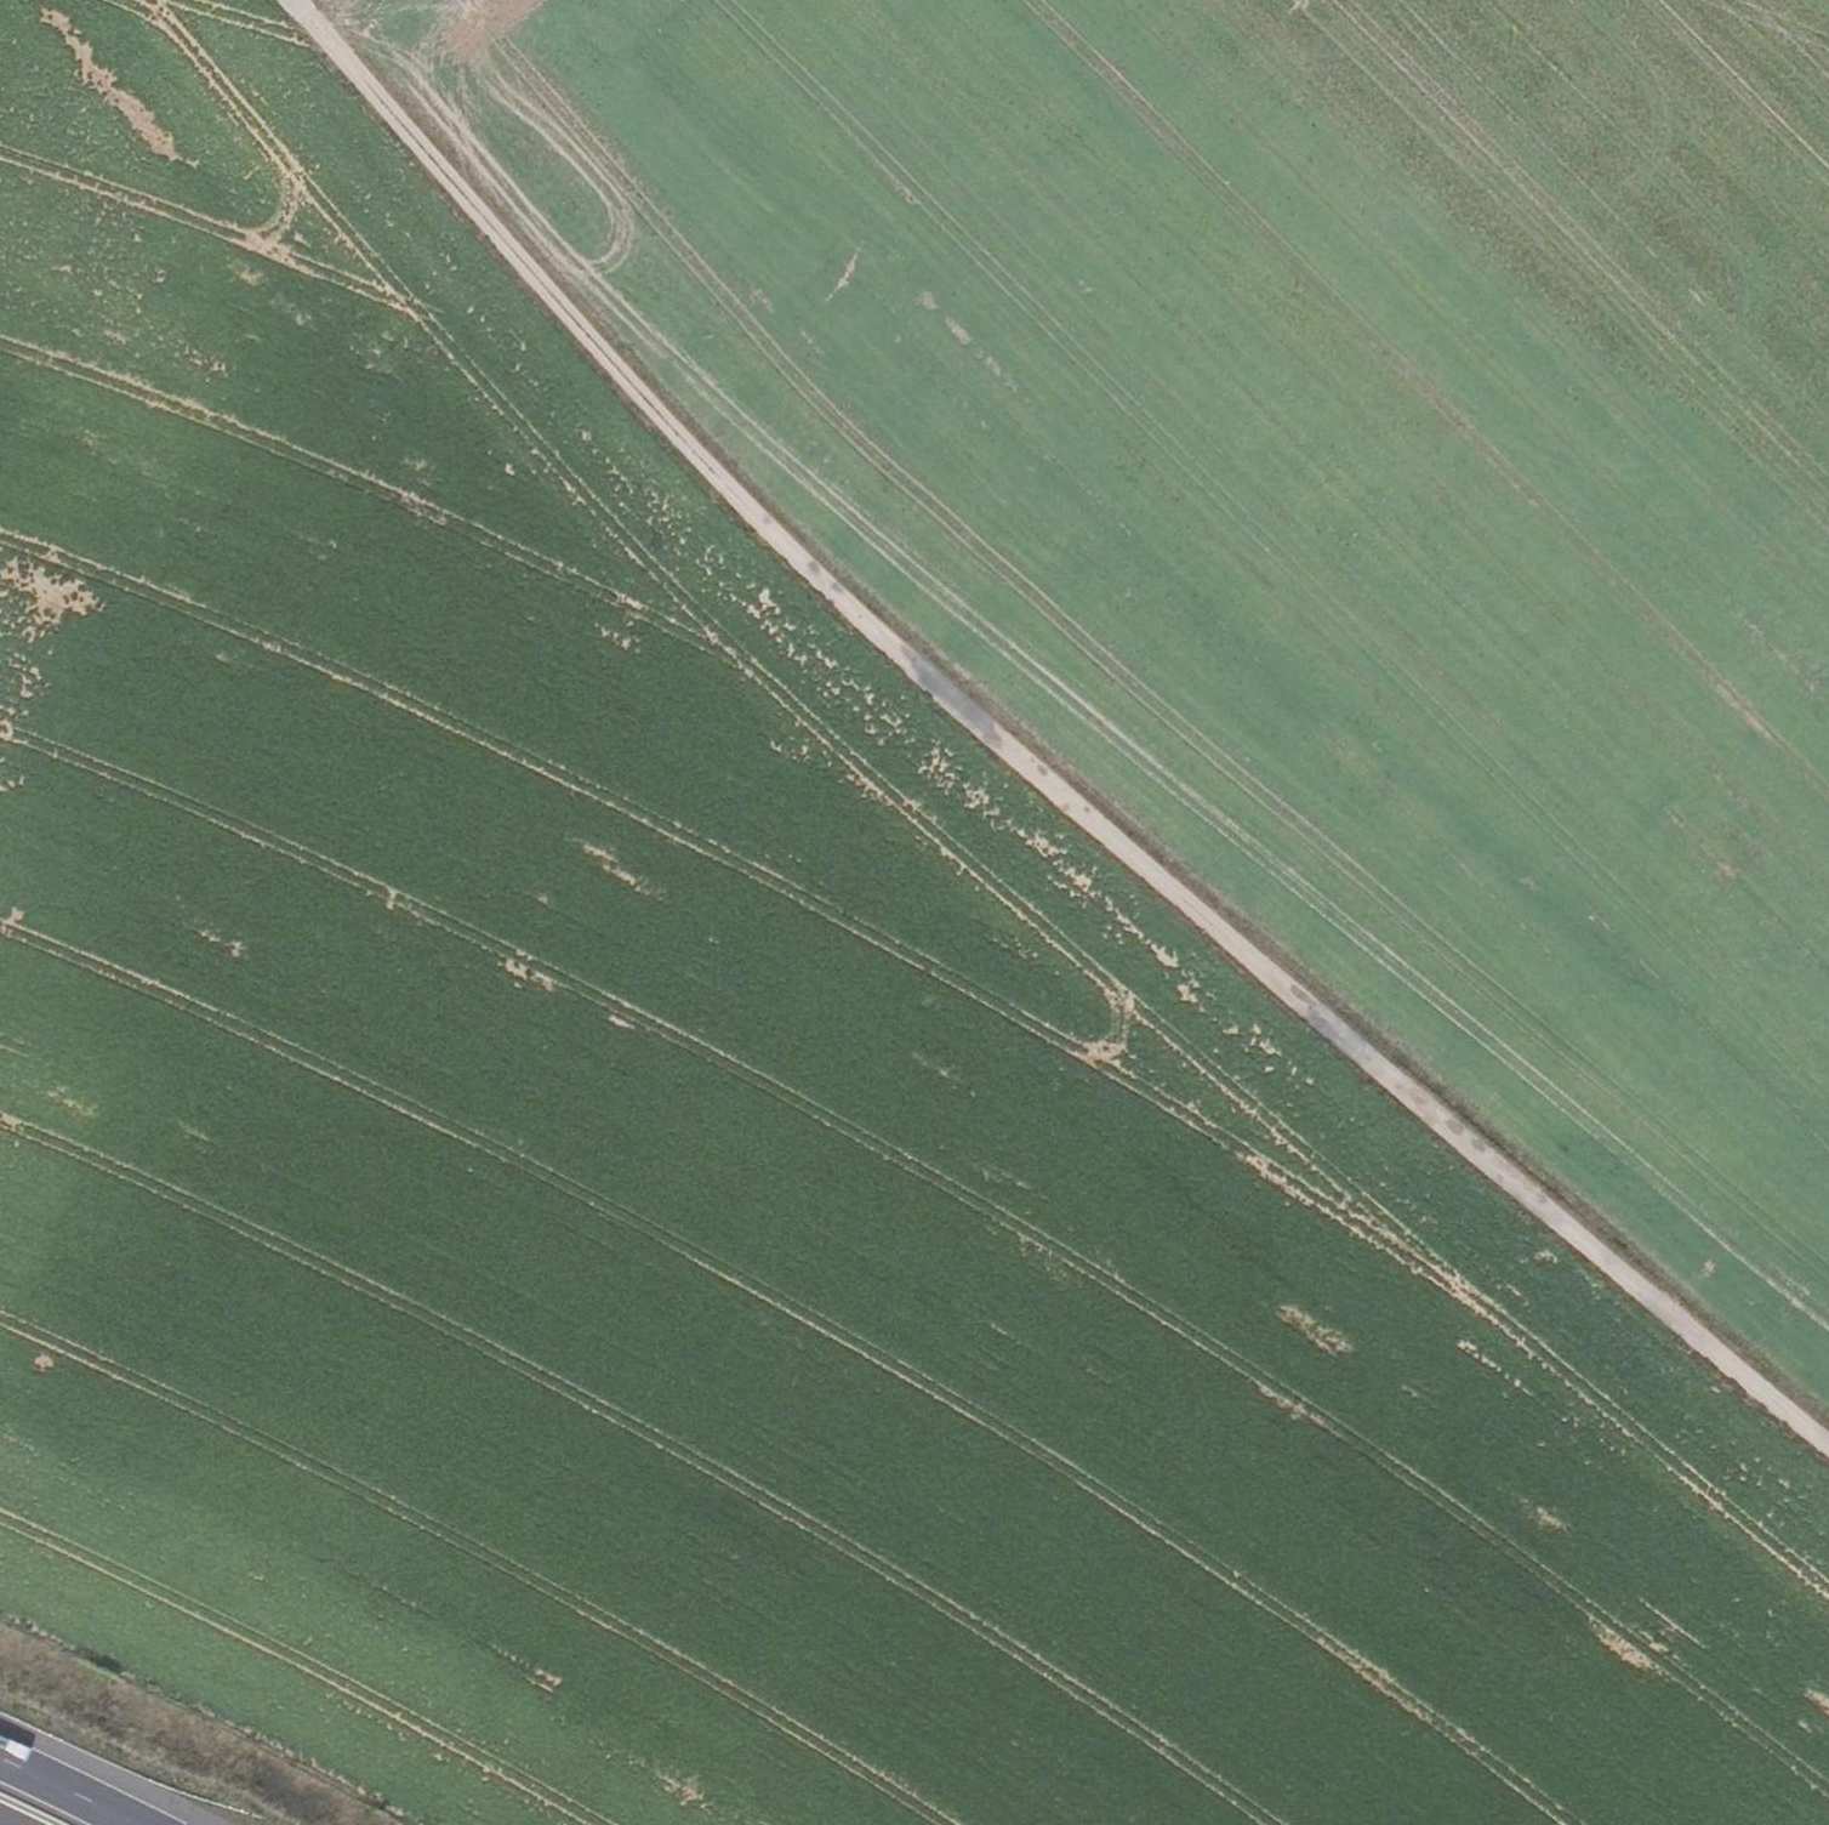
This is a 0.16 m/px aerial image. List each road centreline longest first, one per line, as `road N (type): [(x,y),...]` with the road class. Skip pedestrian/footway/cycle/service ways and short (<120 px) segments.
road 1 (track): [(297,0),(811,586),(1828,1455)]
road 2 (motorway): [(137,1824),(0,1759)]

